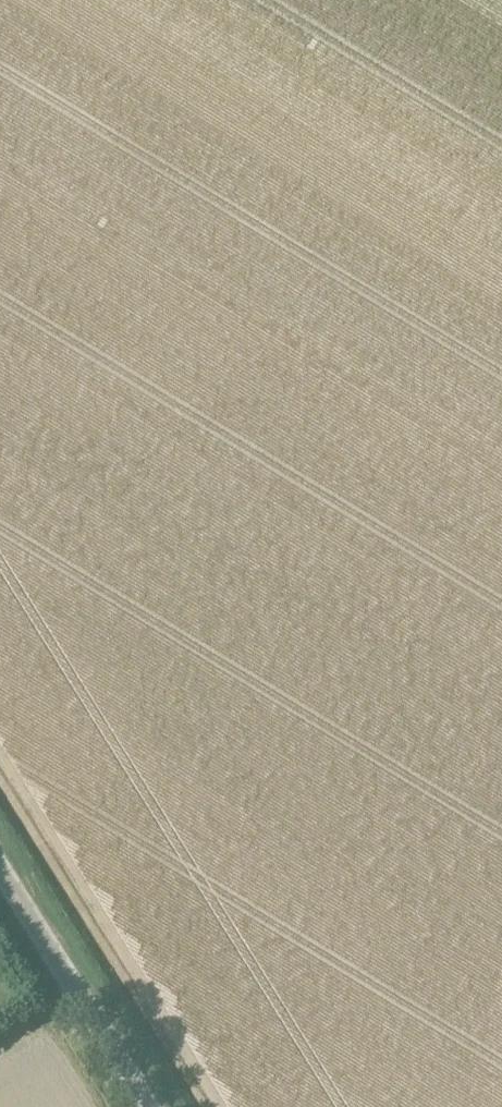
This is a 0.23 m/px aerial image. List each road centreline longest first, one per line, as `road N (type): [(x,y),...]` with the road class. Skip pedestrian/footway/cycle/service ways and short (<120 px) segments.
road 1 (unclassified): [(148,1106),(0,871)]

